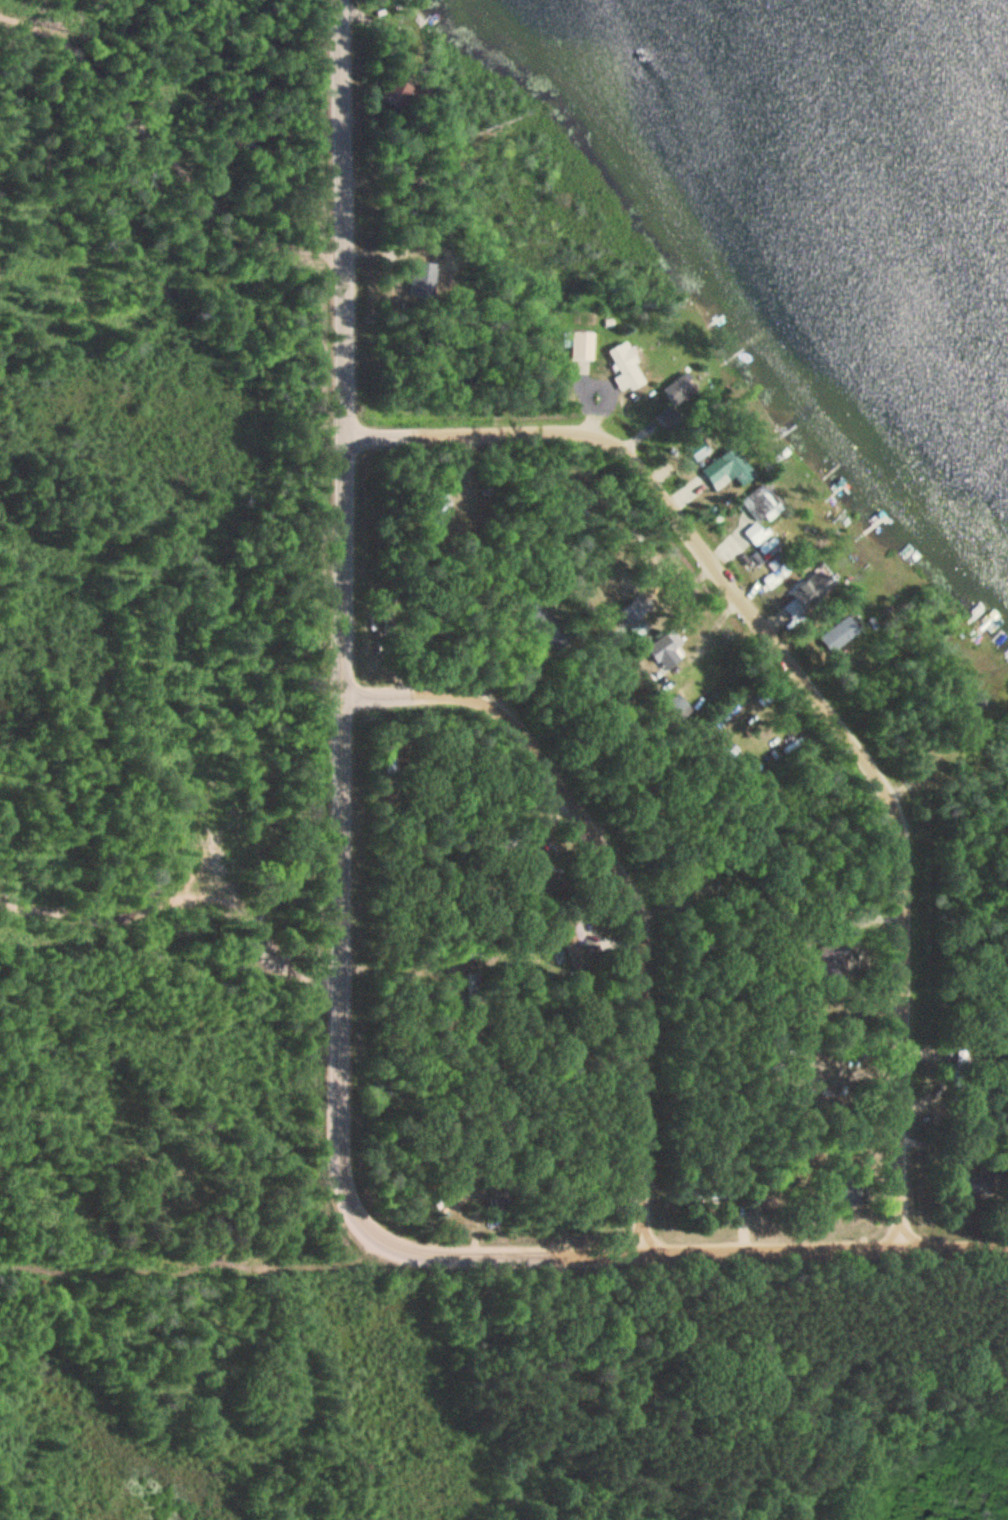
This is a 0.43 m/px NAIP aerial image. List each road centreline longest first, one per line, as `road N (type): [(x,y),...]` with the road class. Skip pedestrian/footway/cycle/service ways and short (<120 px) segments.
road 1 (residential): [(353,1211),(338,1158),(345,694),(338,0)]
road 2 (residential): [(902,1246),(903,819),(869,755),(620,446),(576,432),(396,436),(341,452)]
road 3 (residential): [(639,1251),(649,982),(644,922),(622,868),(522,722),(476,705),(345,694)]
road 4 (residential): [(353,1211),(392,1250),(454,1255),(1007,1245)]

